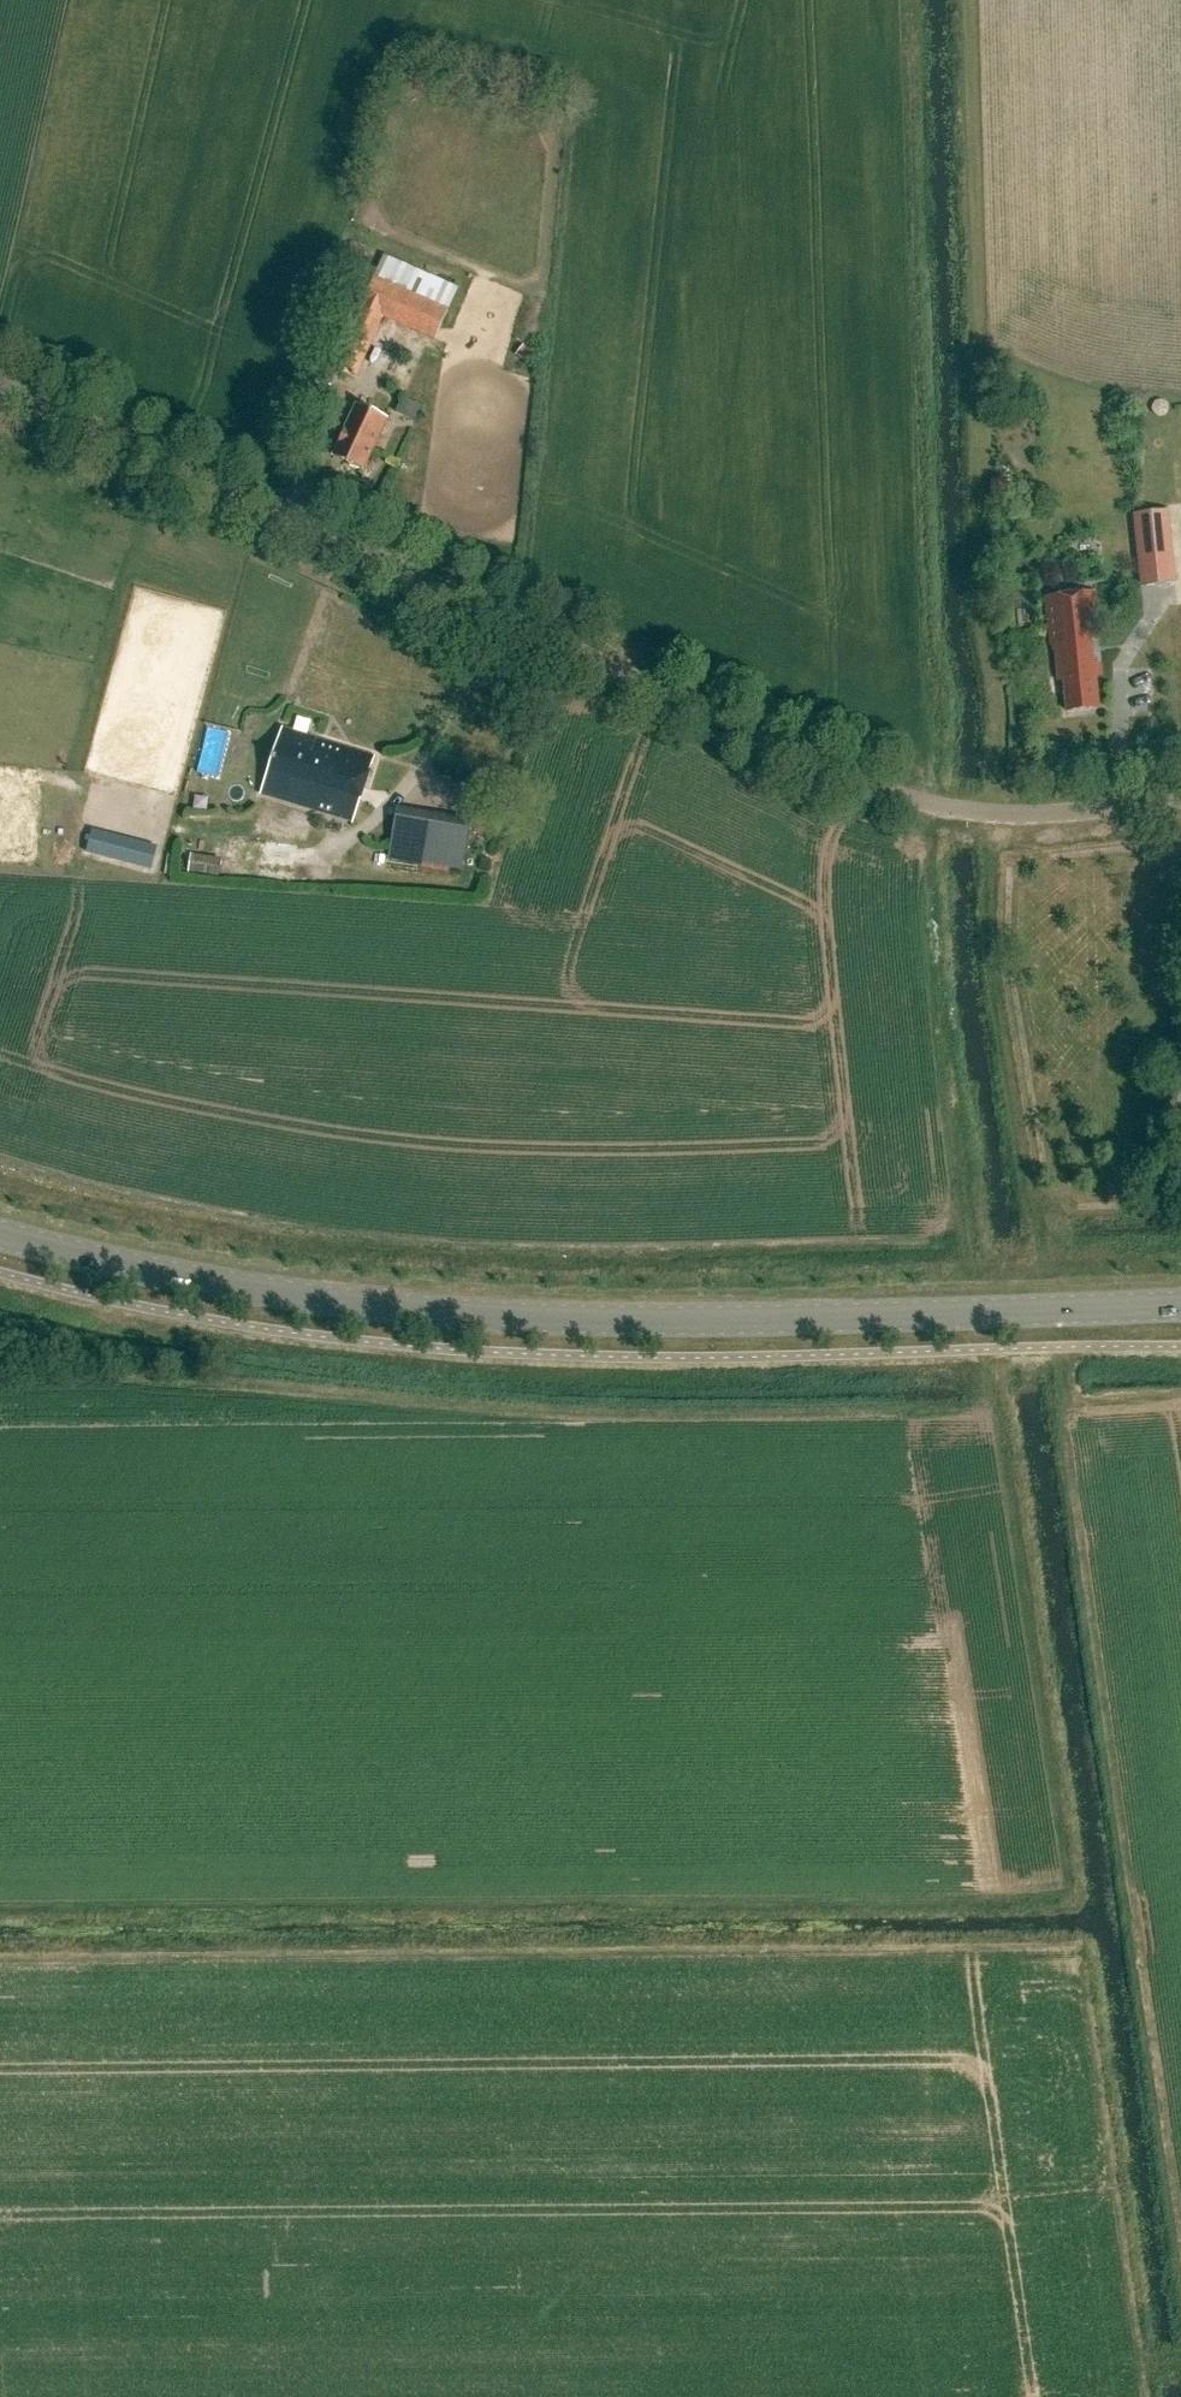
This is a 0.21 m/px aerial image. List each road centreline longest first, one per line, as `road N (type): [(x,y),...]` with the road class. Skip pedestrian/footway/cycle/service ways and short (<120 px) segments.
road 1 (unclassified): [(1180,802),(997,815),(950,812),(864,786),(0,385)]
road 2 (primary): [(1180,1313),(702,1341),(489,1335),(139,1284),(0,1248)]

